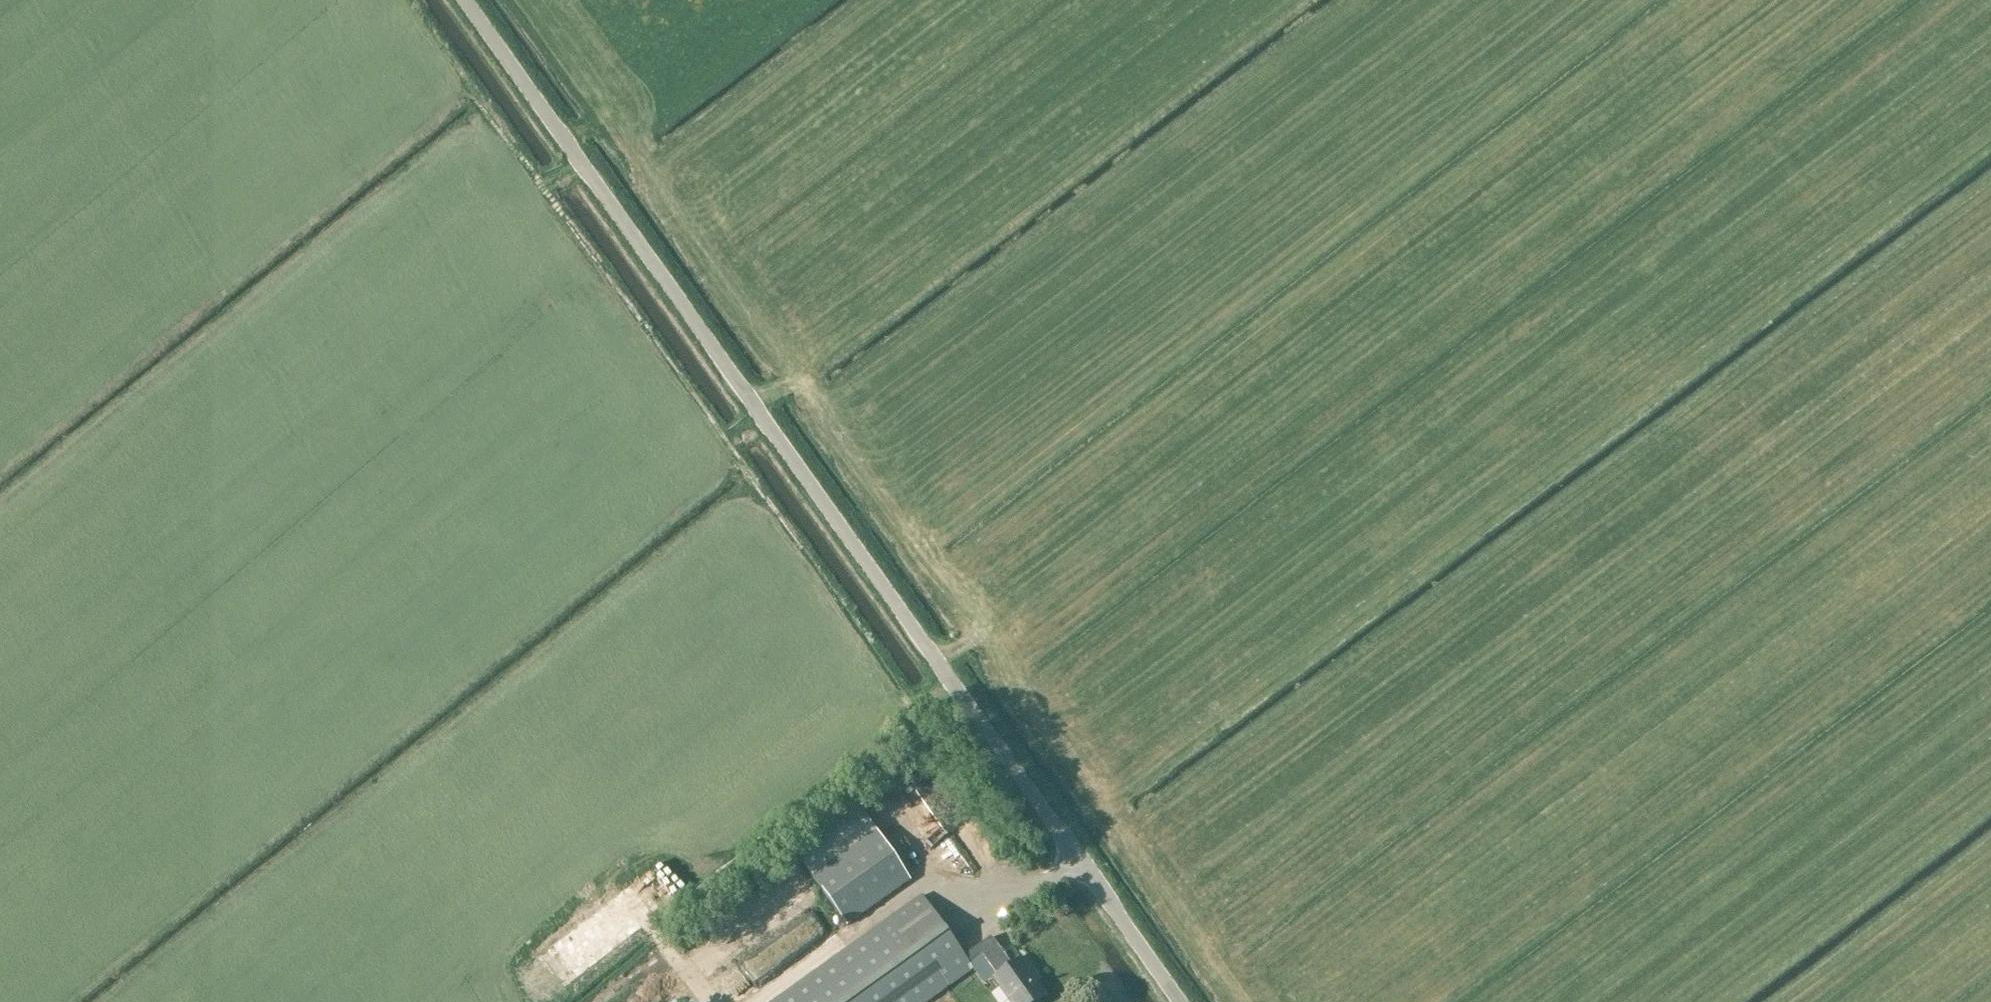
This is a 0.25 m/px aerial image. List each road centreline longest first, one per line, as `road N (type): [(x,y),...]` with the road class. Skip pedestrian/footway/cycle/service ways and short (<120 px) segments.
road 1 (unclassified): [(1179,1001),(464,0)]

